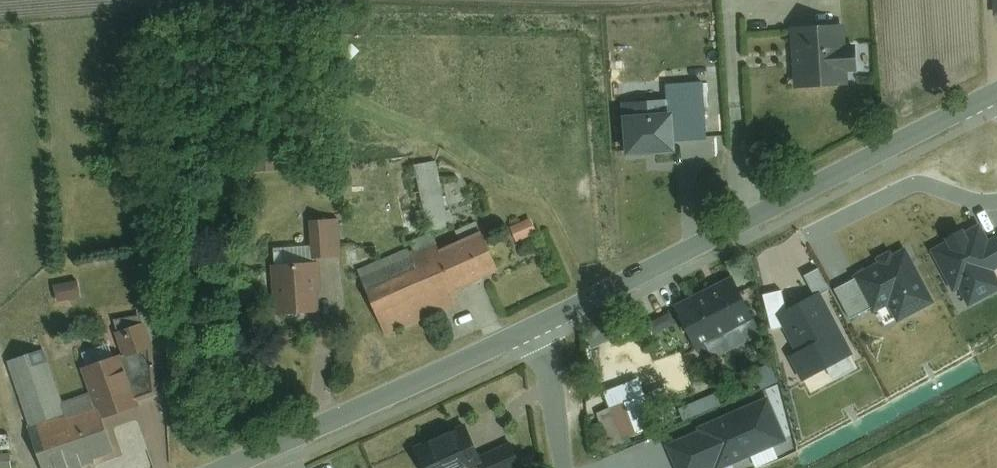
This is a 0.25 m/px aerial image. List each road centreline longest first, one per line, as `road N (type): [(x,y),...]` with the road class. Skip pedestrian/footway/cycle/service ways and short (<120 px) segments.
road 1 (tertiary): [(541,325),(996,97)]
road 2 (tertiary): [(223,467),(541,325)]
road 3 (unclassified): [(541,325),(563,467)]

